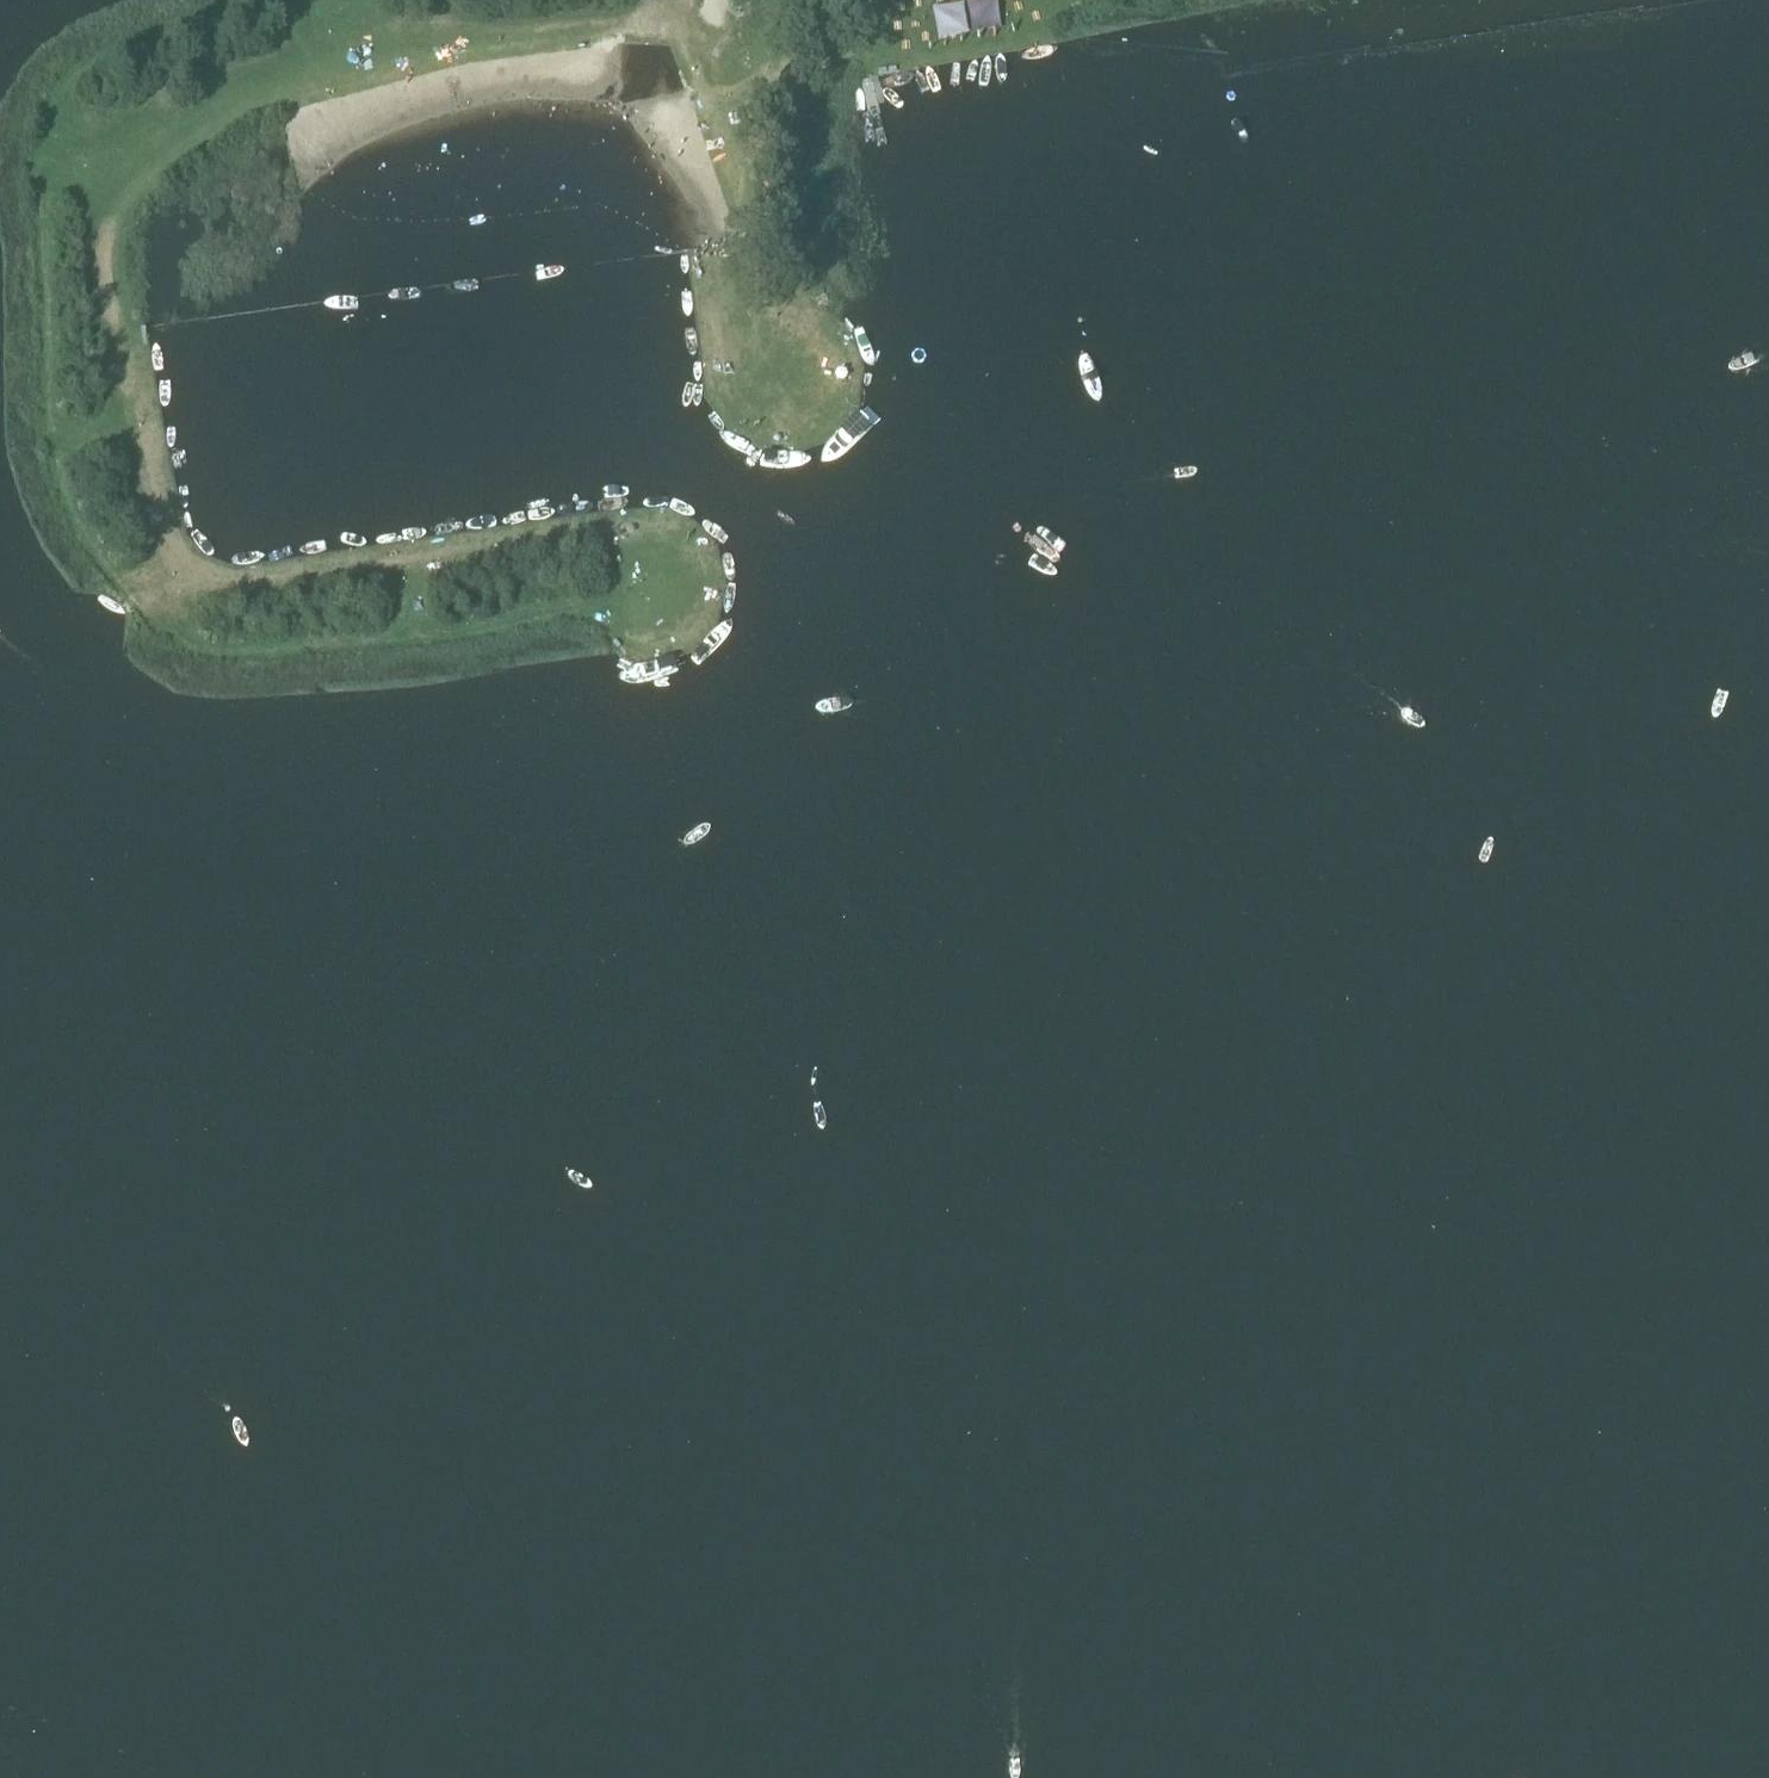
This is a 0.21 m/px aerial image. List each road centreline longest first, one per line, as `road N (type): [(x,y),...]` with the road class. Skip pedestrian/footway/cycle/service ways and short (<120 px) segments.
road 1 (track): [(994,0),(810,17),(727,61),(545,41),(249,84),(114,173),(87,255),(116,490),(183,571),(269,592),(630,544),(664,578),(660,633)]

